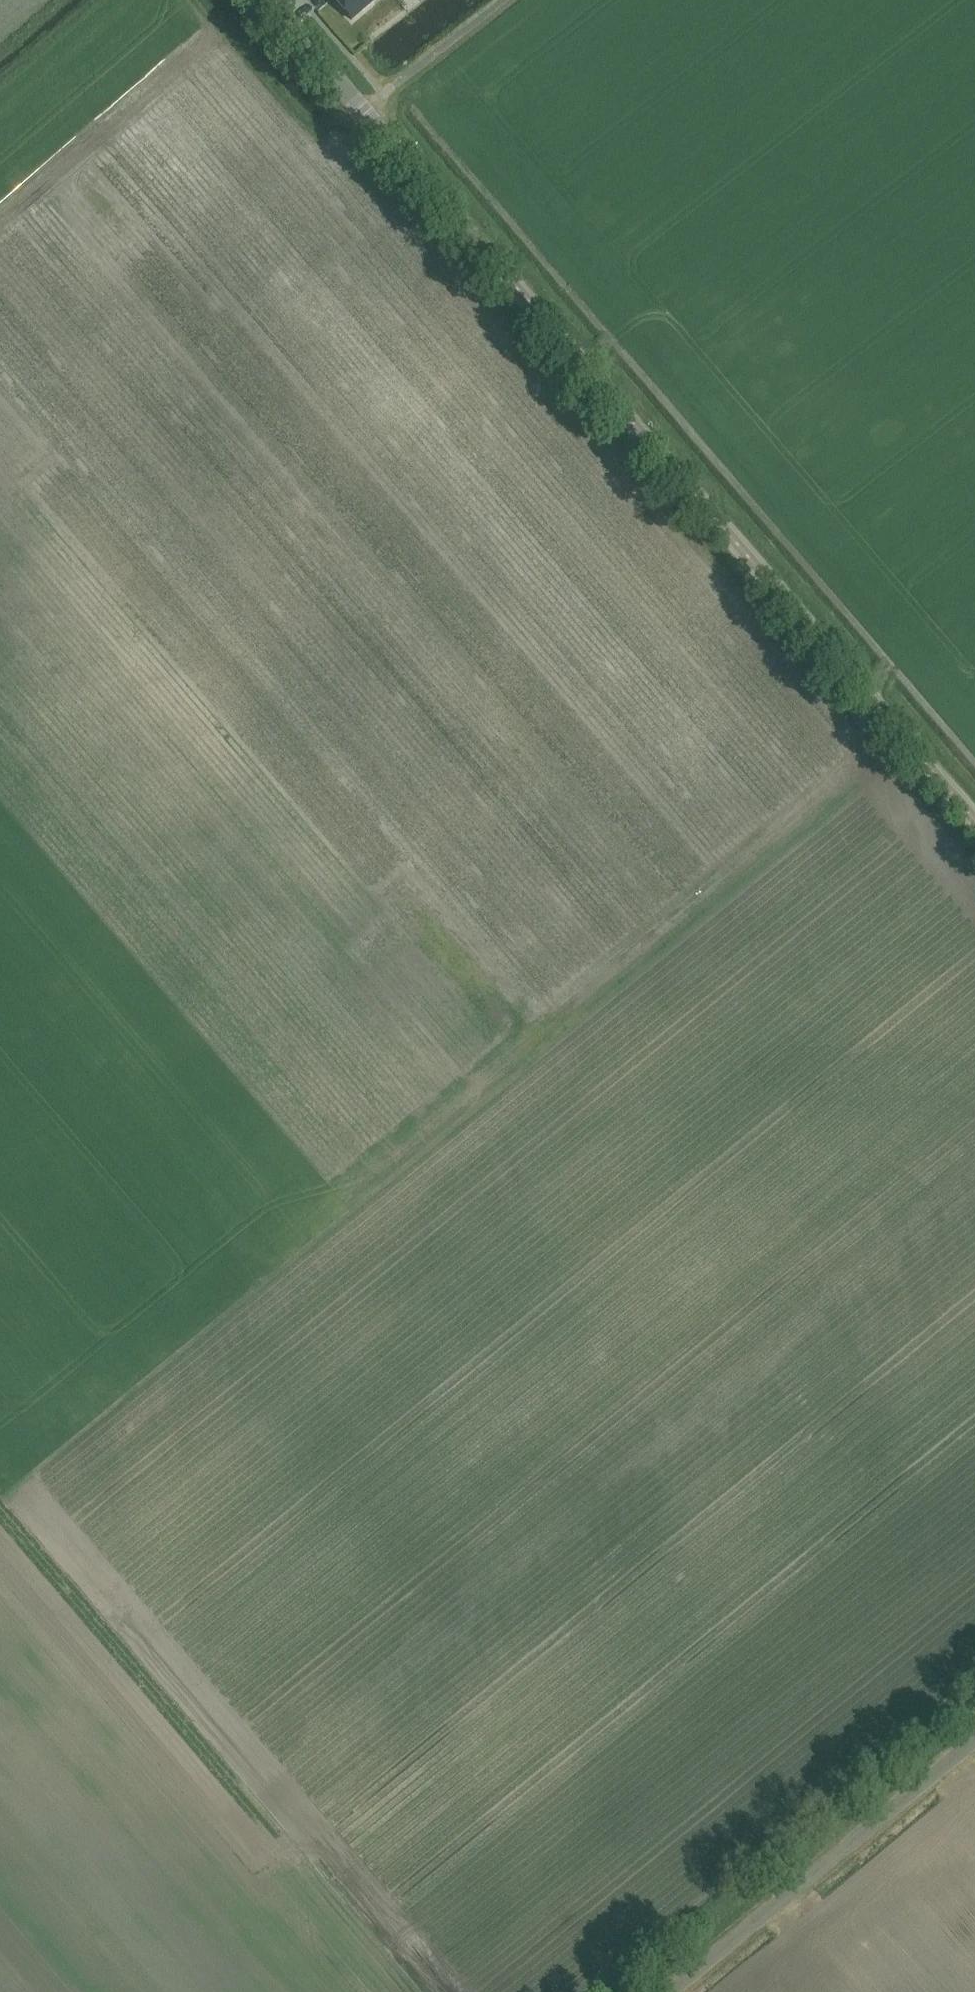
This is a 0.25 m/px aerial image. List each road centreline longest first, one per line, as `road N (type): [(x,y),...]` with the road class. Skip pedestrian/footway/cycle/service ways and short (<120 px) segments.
road 1 (unclassified): [(974,819),(272,0)]
road 2 (unclassified): [(675,1991),(974,1744)]

